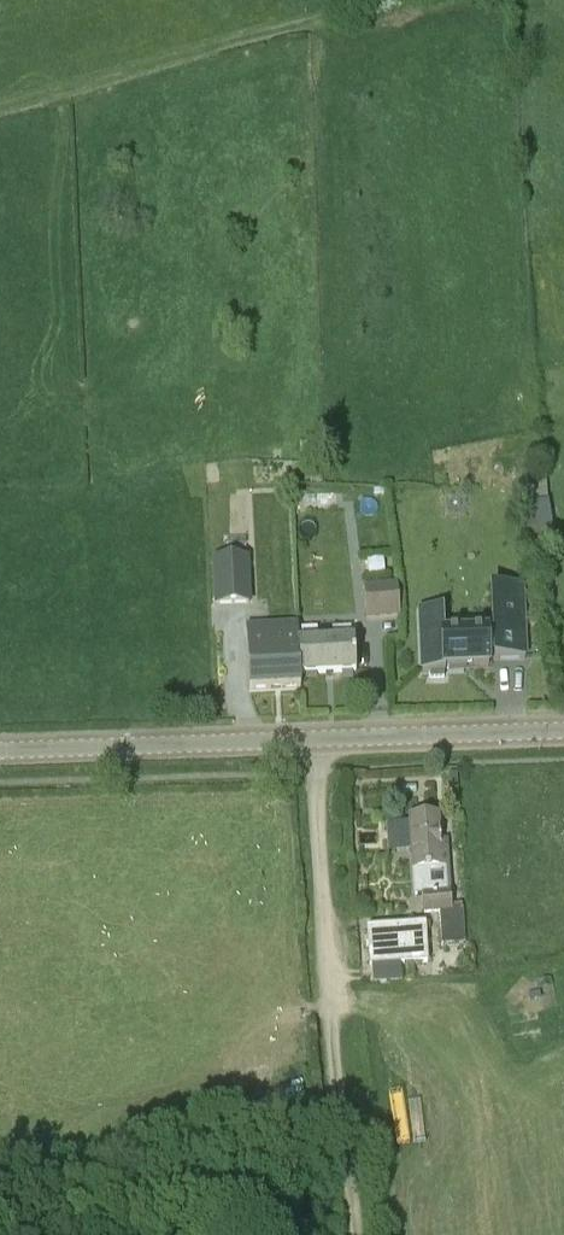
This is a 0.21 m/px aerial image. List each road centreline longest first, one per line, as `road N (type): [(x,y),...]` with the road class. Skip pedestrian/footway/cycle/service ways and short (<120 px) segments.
road 1 (tertiary): [(563,732),(0,751)]
road 2 (track): [(352,1234),(318,741)]
road 3 (track): [(381,0),(0,110)]

